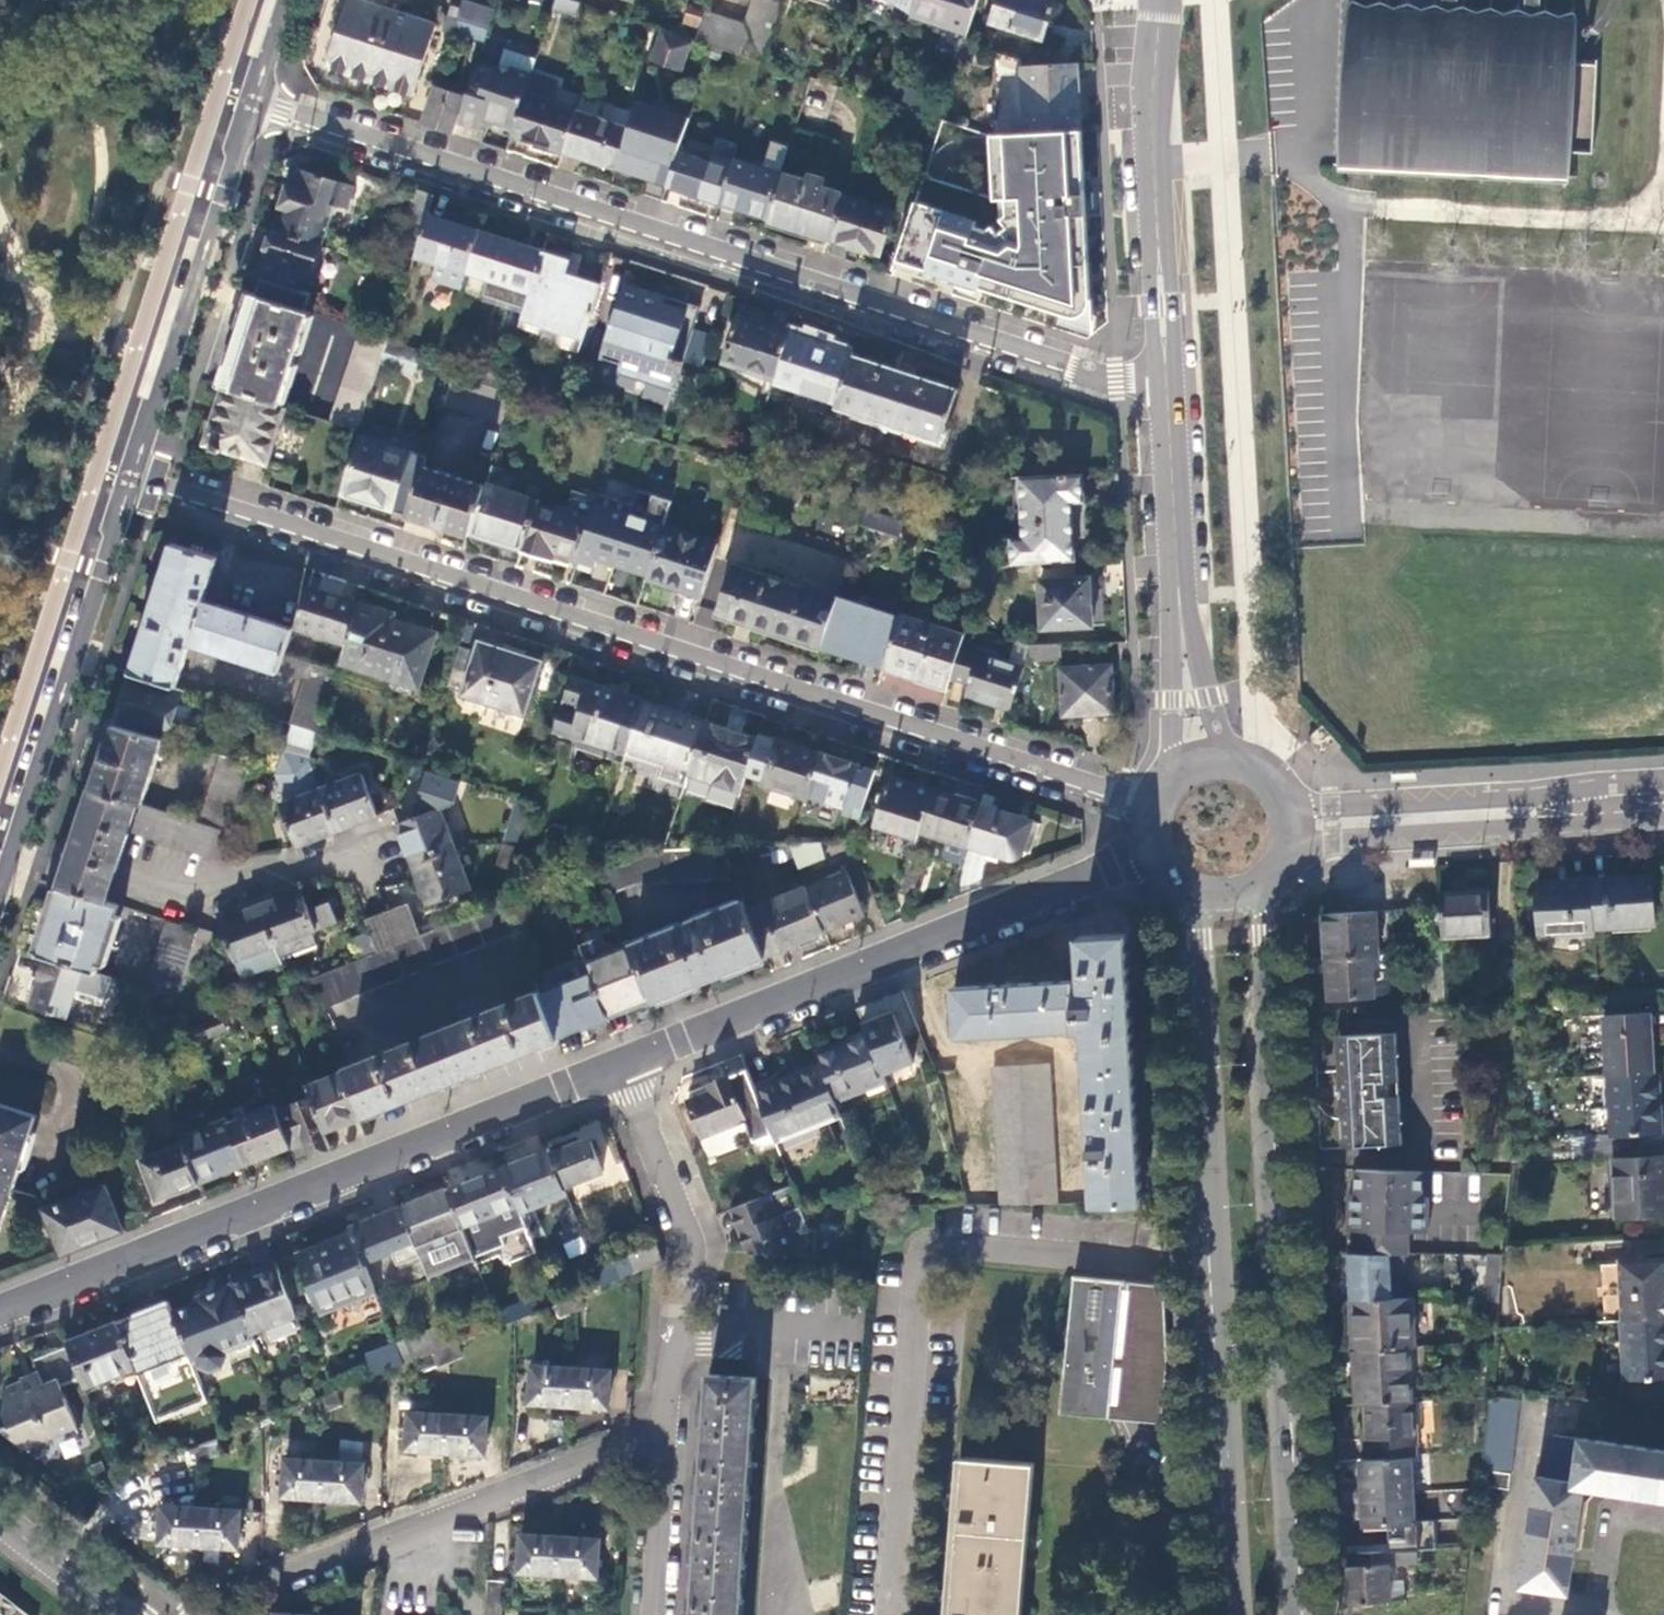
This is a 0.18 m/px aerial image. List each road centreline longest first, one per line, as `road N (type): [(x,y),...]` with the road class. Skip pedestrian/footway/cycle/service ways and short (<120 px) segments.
road 1 (residential): [(1156,801),(1108,794),(123,478)]
road 2 (residential): [(1165,377),(1108,379),(241,98)]
road 3 (tertiary): [(0,1312),(623,1063)]
road 4 (residential): [(1299,1614),(1266,1060),(1205,1053)]
road 5 (tertiary): [(623,1063),(1157,850)]
road 6 (residential): [(671,1434),(239,1593),(199,1614)]
road 7 (residential): [(123,478),(0,861)]
road 8 (residential): [(123,478),(241,98)]
road 9 (secondary): [(1160,0),(1152,111),(1165,377)]
road 10 (tertiary): [(1663,800),(1451,811)]
road 11 (secondary): [(1165,377),(1179,585)]
road 12 (secondary): [(1217,1217),(1231,1418)]
road 13 (secondary): [(1231,1418),(1217,1217)]
road 14 (secondary): [(1179,585),(1166,783)]
road 15 (secondary): [(1244,1614),(1231,1418)]
road 16 (secondary): [(1231,1418),(1244,1614)]
road 17 (residential): [(623,1063),(687,1243)]
road 18 (secondary): [(1240,758),(1210,705),(1179,585)]
road 19 (residential): [(671,1434),(657,1614)]
road 20 (residential): [(850,1325),(735,1322),(707,1342),(679,1340)]
road 21 (tertiary): [(1289,840),(1451,811)]
road 22 (tertiary): [(1451,811),(1397,803),(1288,806)]
road 23 (tertiary): [(124,1614),(0,1519)]
road 24 (secondary): [(1202,1012),(1226,974),(1254,885)]
road 25 (secondary): [(1191,888),(1189,965),(1202,1012)]

